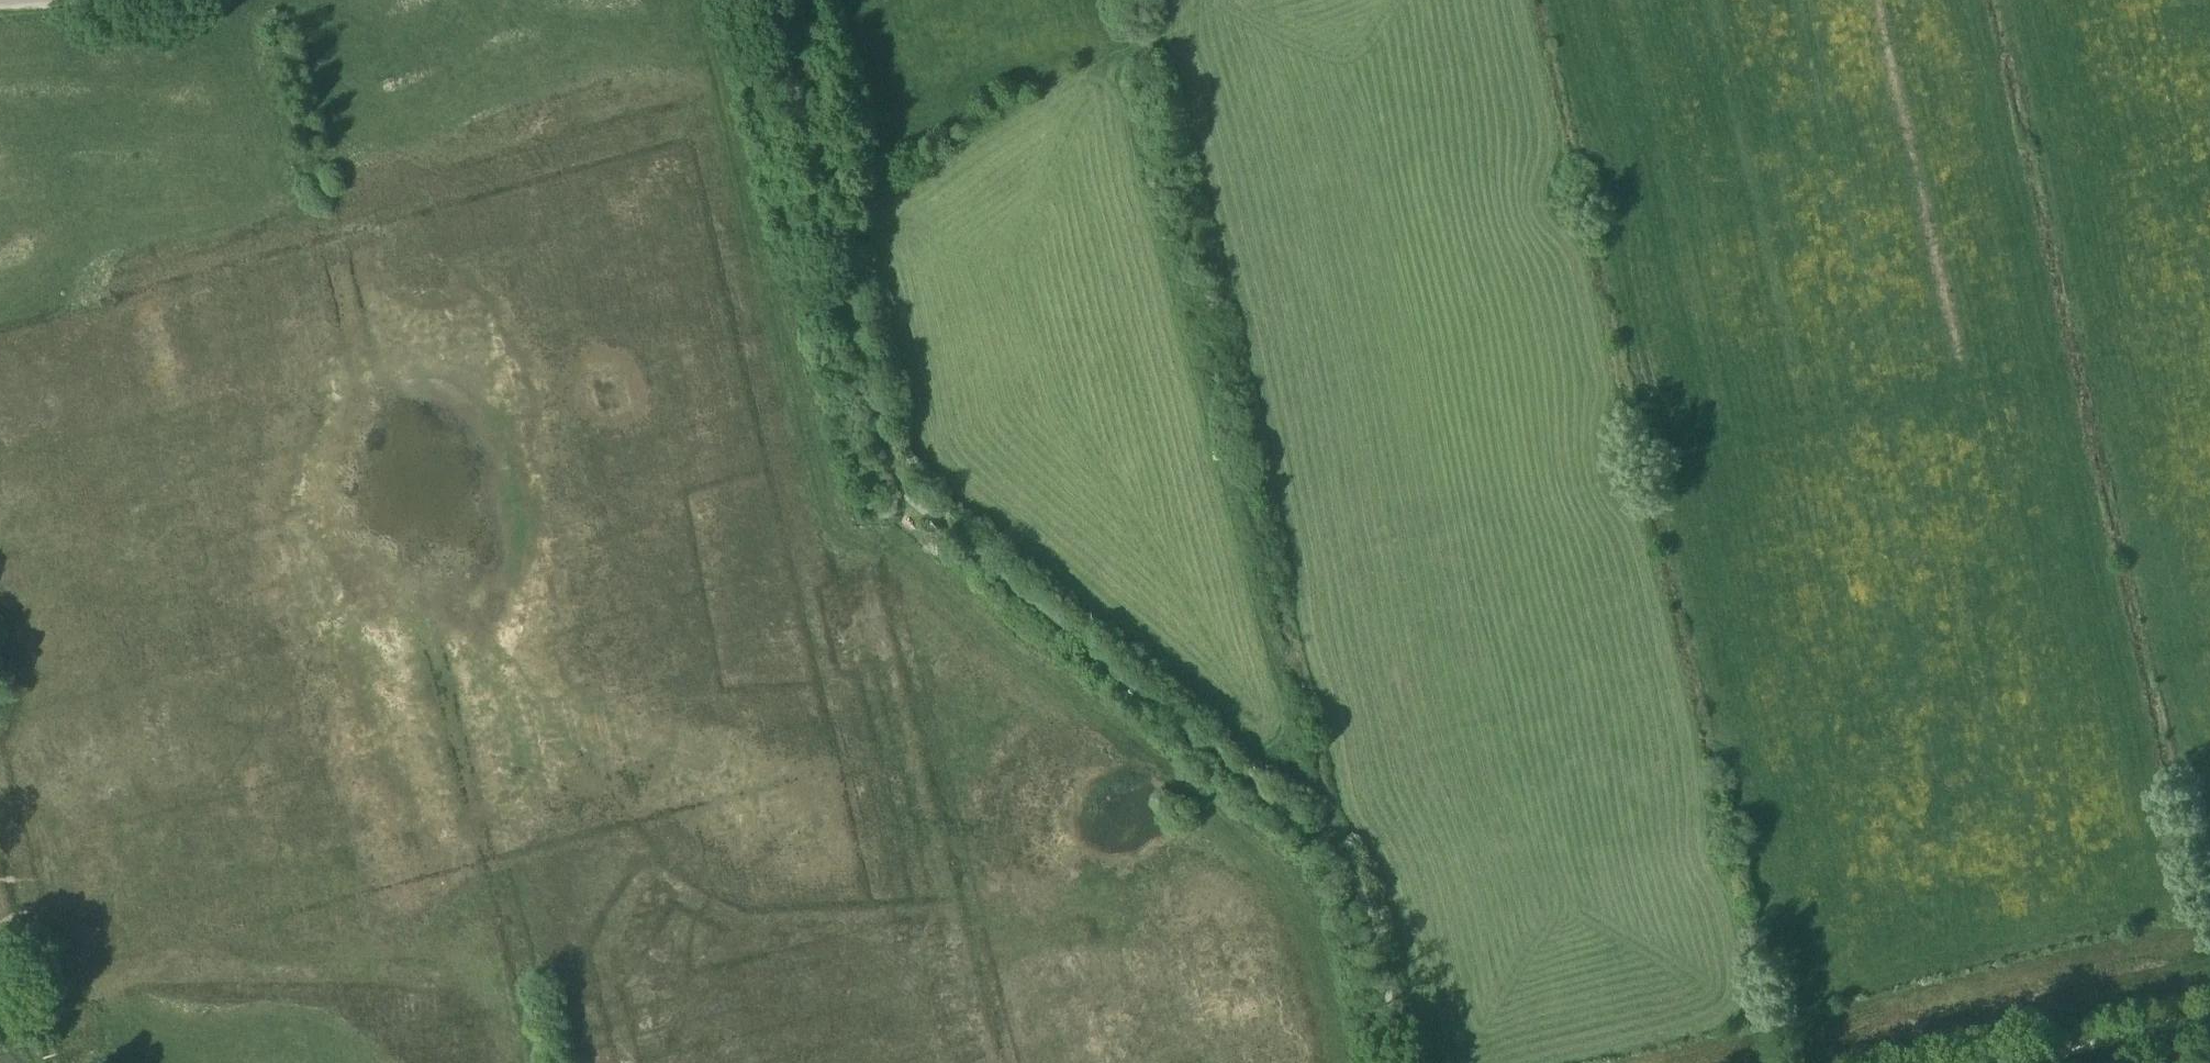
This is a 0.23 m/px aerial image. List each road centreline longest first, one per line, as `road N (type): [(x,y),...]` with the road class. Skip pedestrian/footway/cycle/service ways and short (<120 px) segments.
road 1 (track): [(2209,1011),(2016,1062)]

